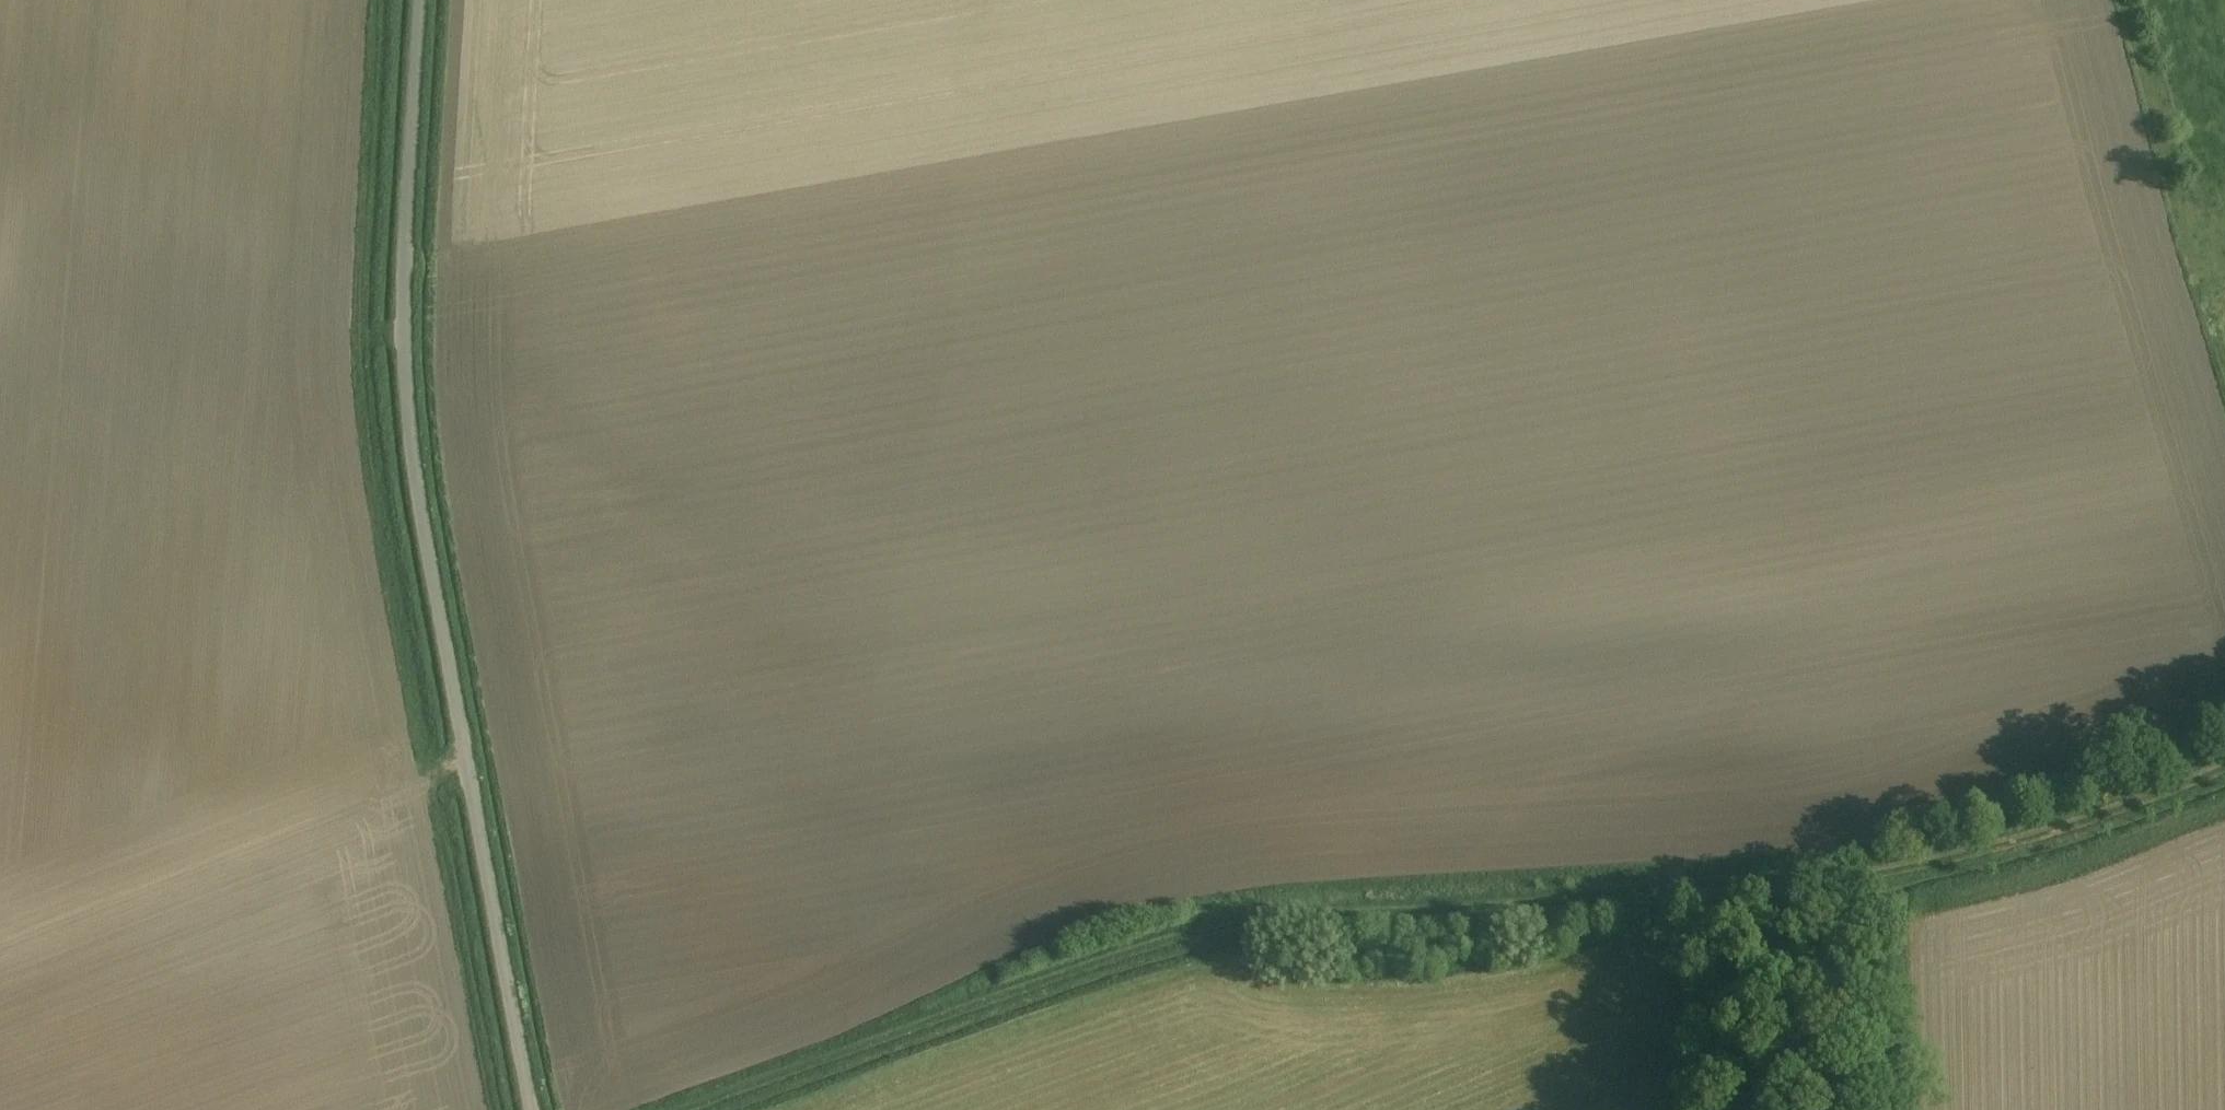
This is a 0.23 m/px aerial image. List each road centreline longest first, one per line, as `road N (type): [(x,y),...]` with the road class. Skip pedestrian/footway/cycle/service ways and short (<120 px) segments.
road 1 (track): [(2224,766),(1952,864),(1218,924),(1102,958),(688,1109)]
road 2 (unclassified): [(536,1109),(422,489),(406,323),(425,0)]

